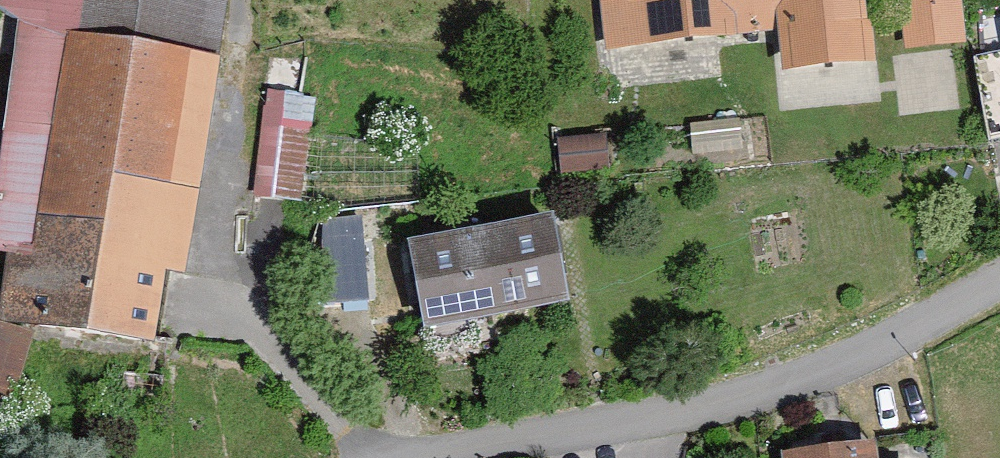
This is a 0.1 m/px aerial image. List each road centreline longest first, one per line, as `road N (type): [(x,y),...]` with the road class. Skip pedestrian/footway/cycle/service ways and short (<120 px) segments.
road 1 (residential): [(420,457),(497,432),(798,380),(914,331),(999,282)]

